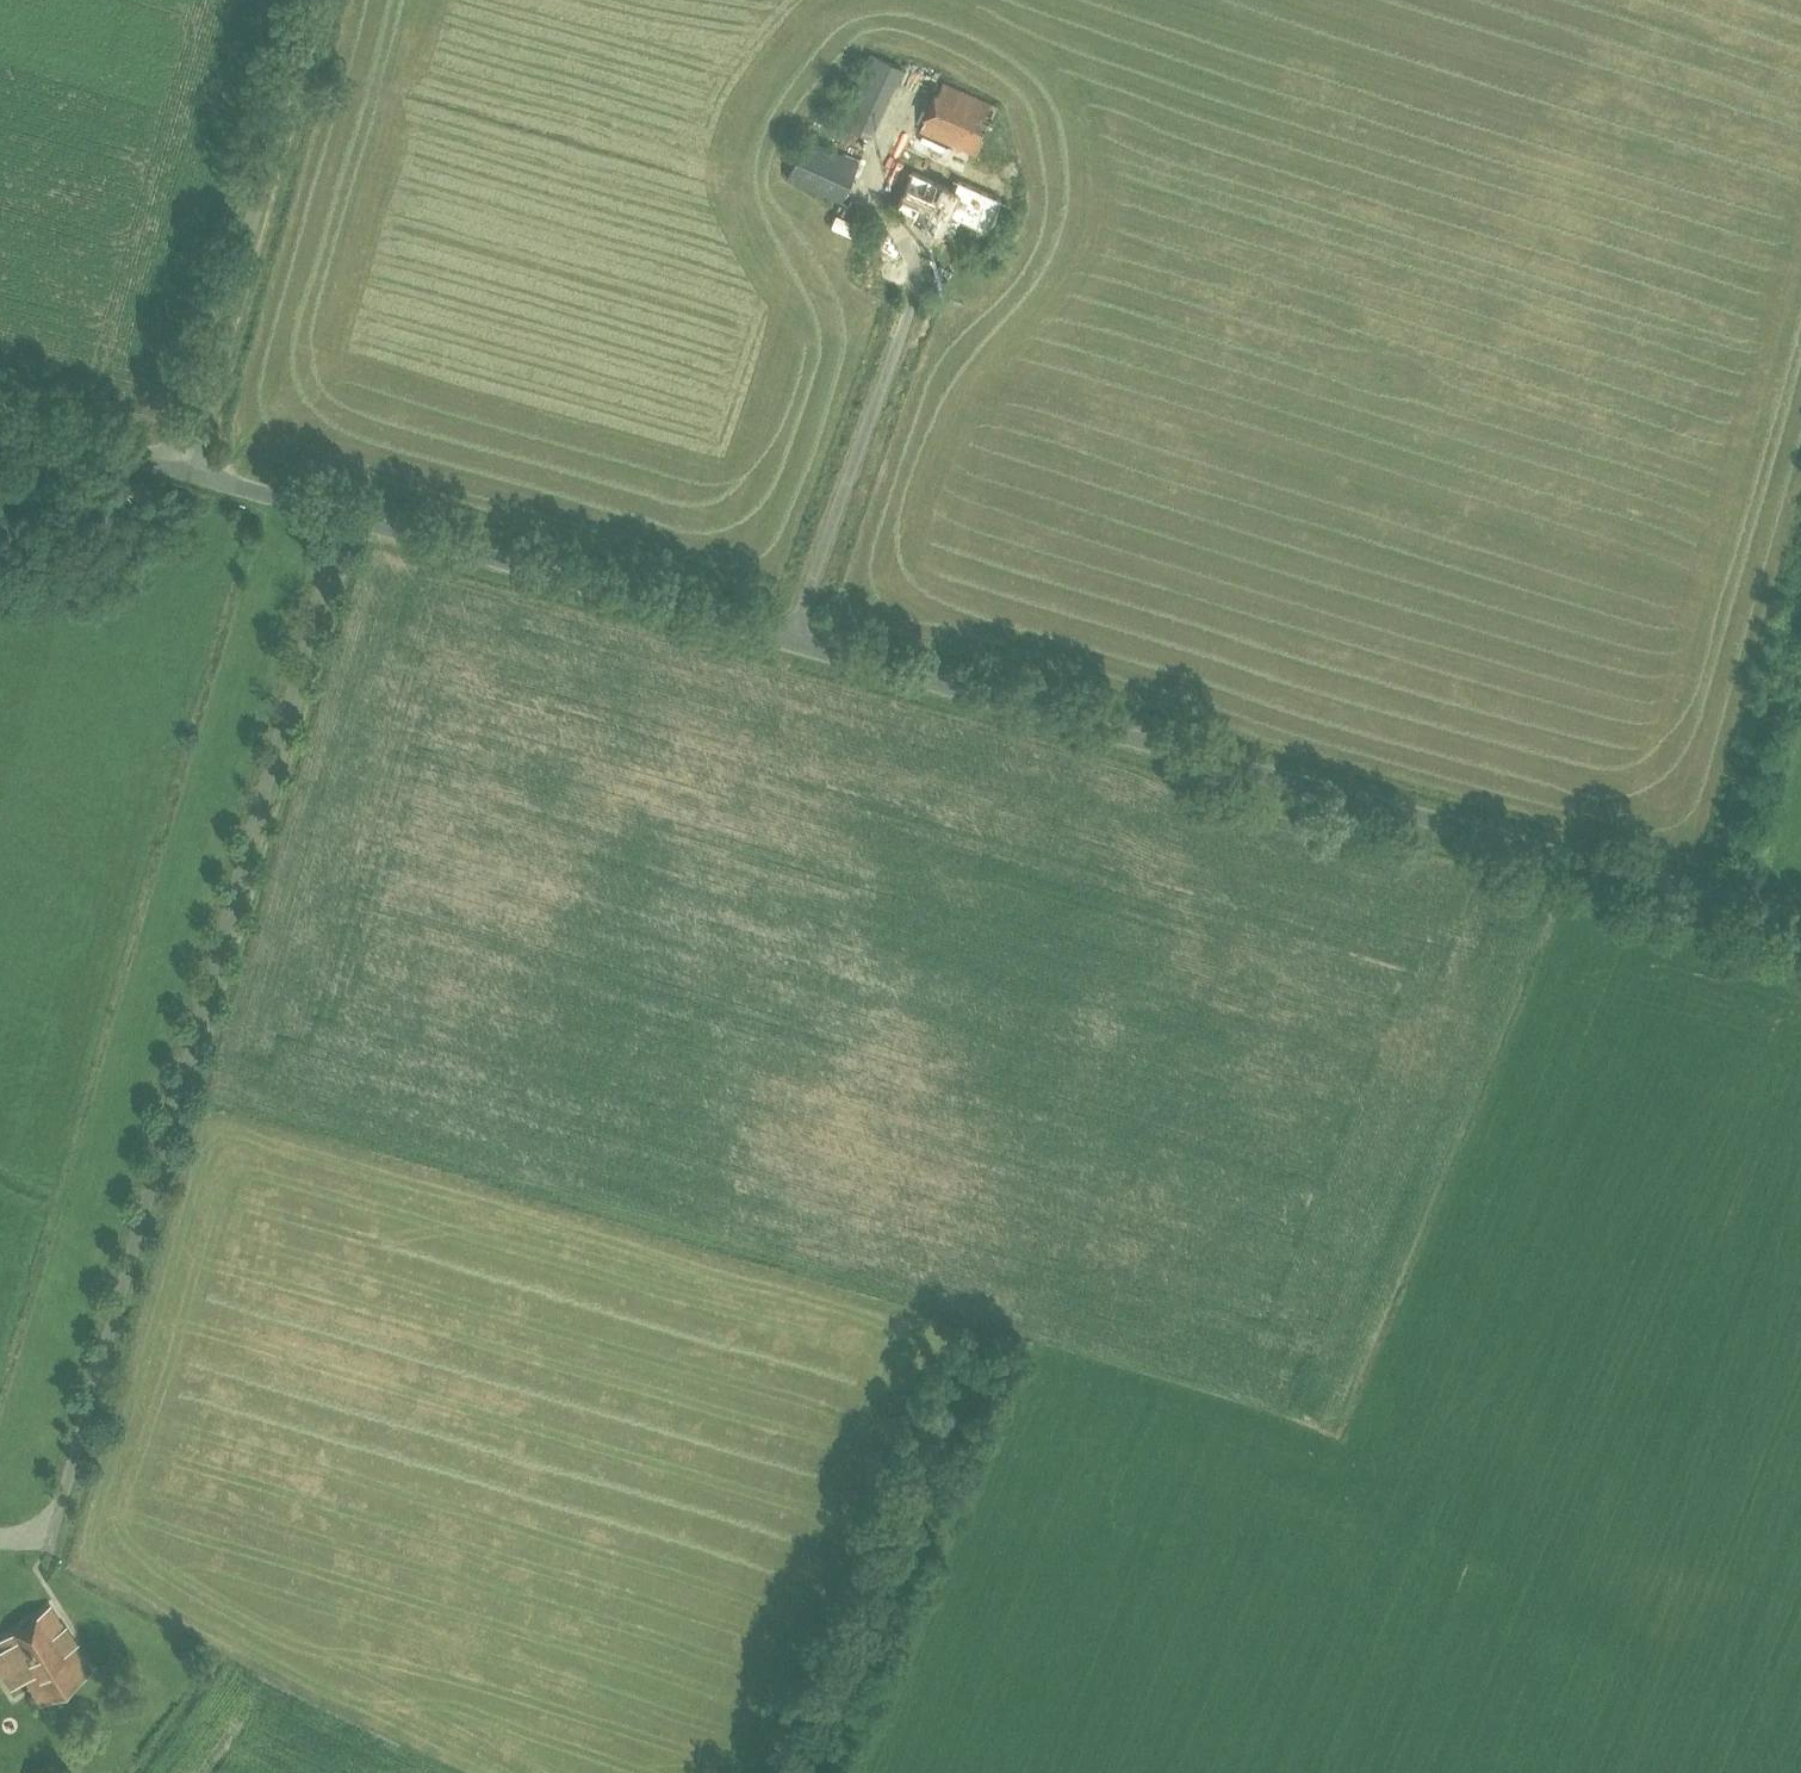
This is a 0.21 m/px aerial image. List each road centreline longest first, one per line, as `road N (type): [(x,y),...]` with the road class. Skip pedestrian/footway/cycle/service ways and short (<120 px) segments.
road 1 (unclassified): [(1800,916),(176,468)]
road 2 (unclassified): [(176,468),(321,0)]
road 3 (unclassified): [(176,468),(0,426)]

